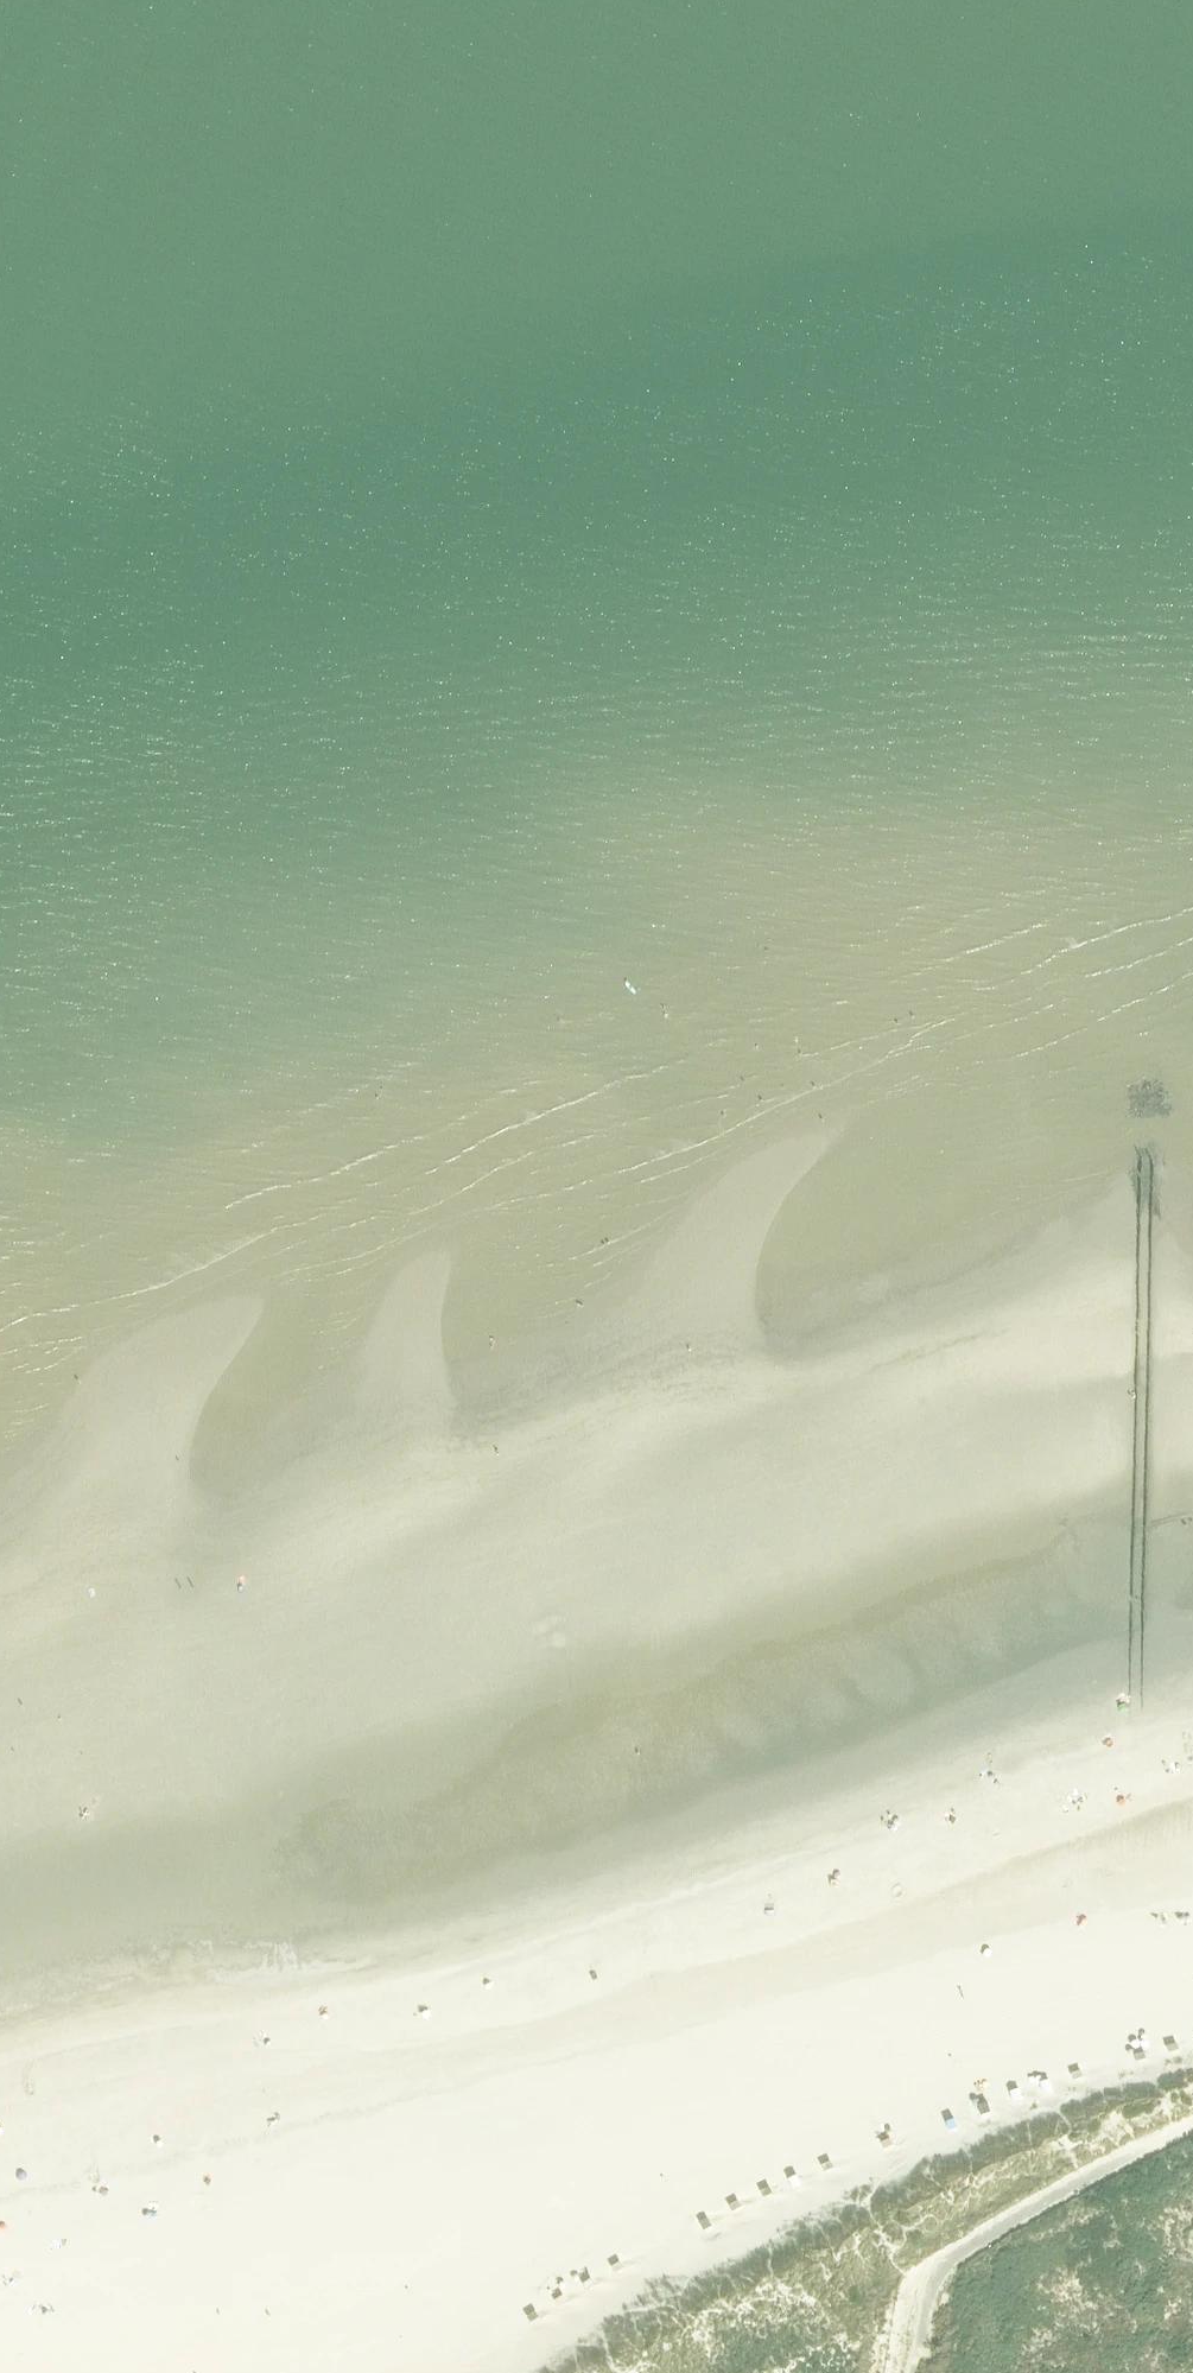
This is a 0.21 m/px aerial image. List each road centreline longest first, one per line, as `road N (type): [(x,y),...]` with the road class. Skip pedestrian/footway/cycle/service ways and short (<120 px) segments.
road 1 (track): [(915,2372),(932,2290),(953,2258),(1192,2127)]

